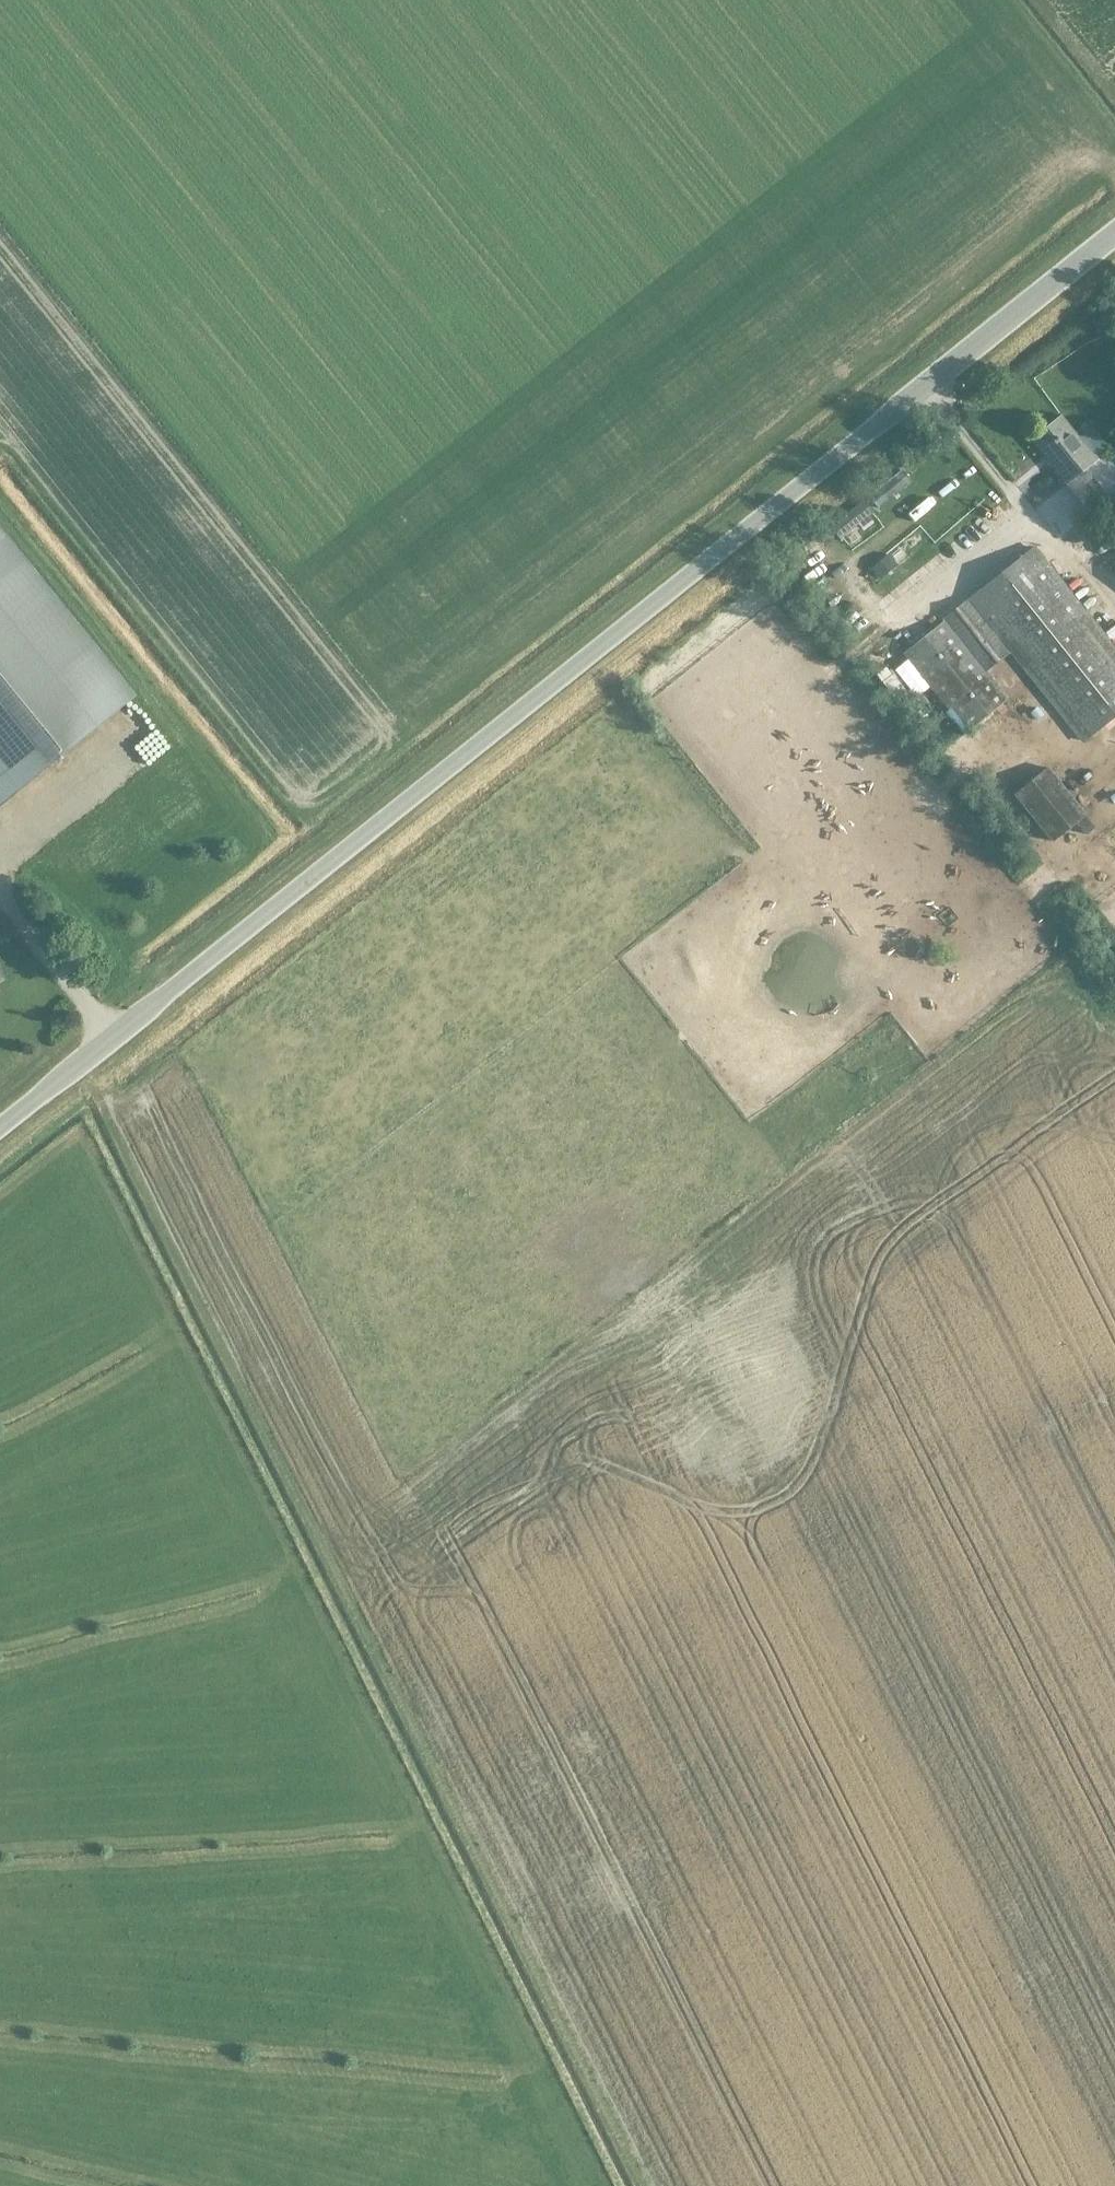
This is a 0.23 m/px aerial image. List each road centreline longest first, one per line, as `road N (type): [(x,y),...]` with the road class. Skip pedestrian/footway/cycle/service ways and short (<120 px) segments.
road 1 (unclassified): [(1114,232),(0,1126)]

